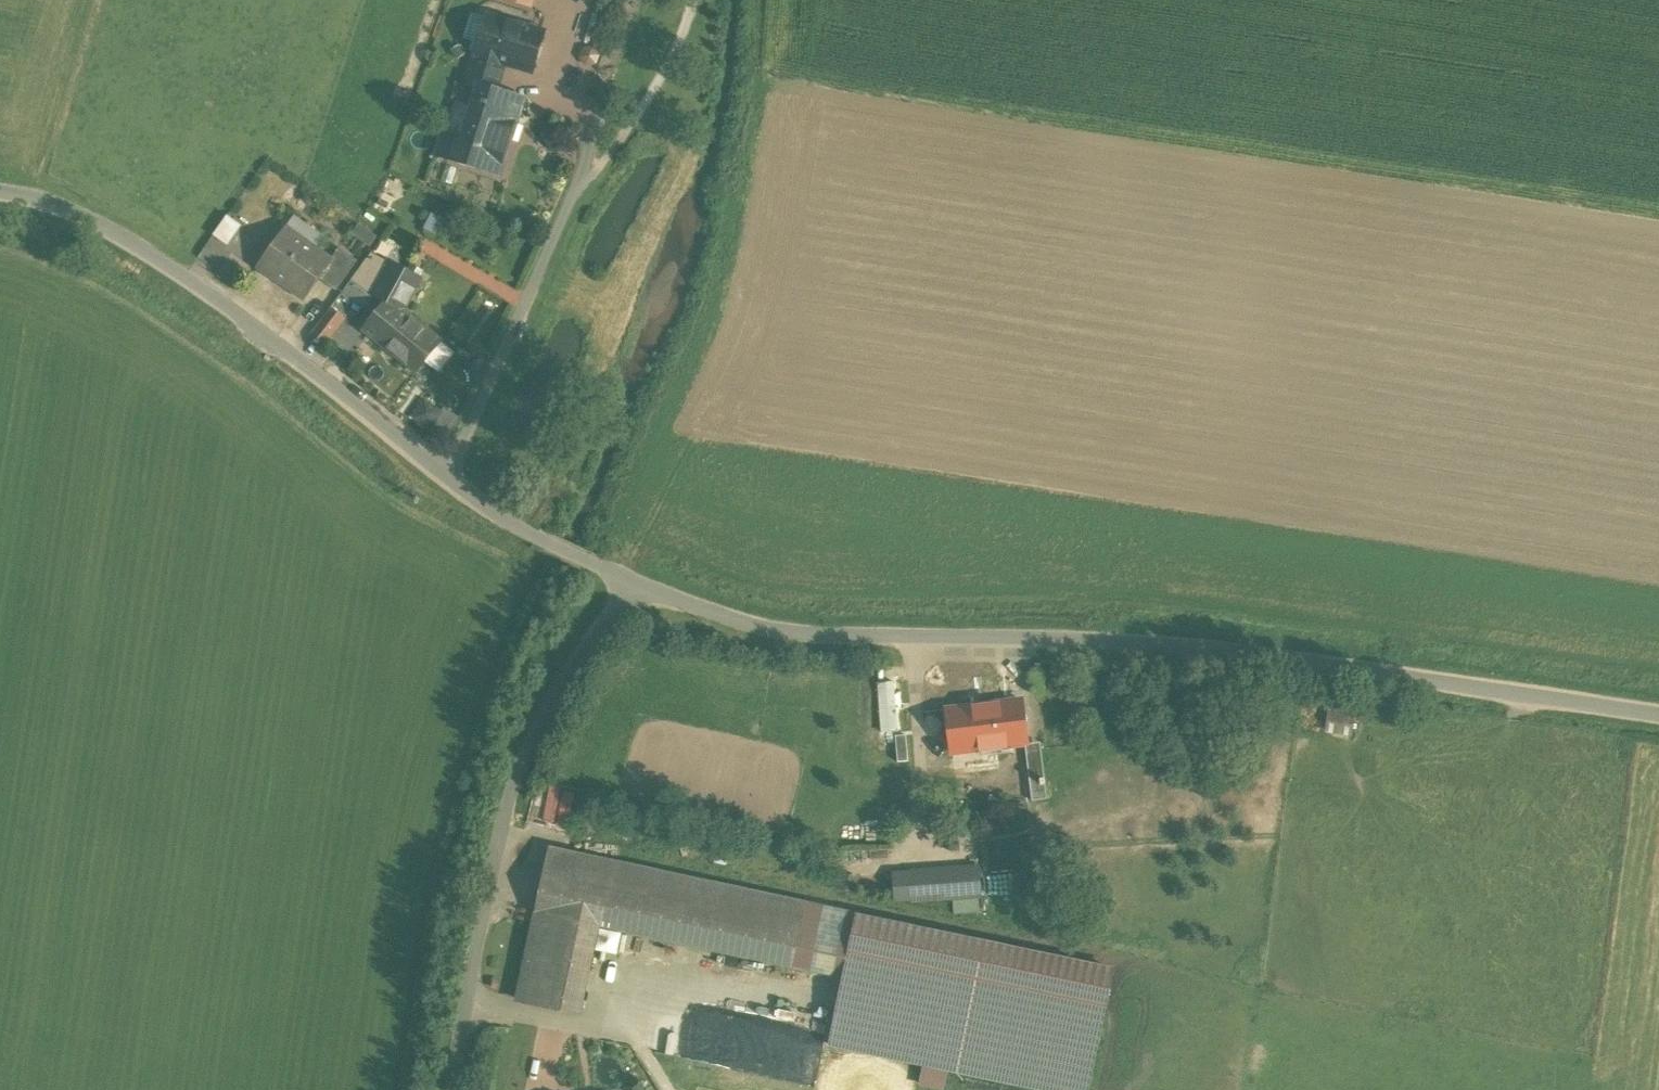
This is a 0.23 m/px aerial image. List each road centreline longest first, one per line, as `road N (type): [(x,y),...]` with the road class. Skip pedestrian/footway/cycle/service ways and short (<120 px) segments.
road 1 (unclassified): [(638,576),(772,618),(1174,637),(1658,715)]
road 2 (unclassified): [(0,196),(110,233),(552,531),(638,576)]
road 3 (unclassified): [(463,1089),(514,816),(536,750),(561,691),(638,576)]
road 4 (track): [(696,0),(685,39),(638,119),(570,205)]

